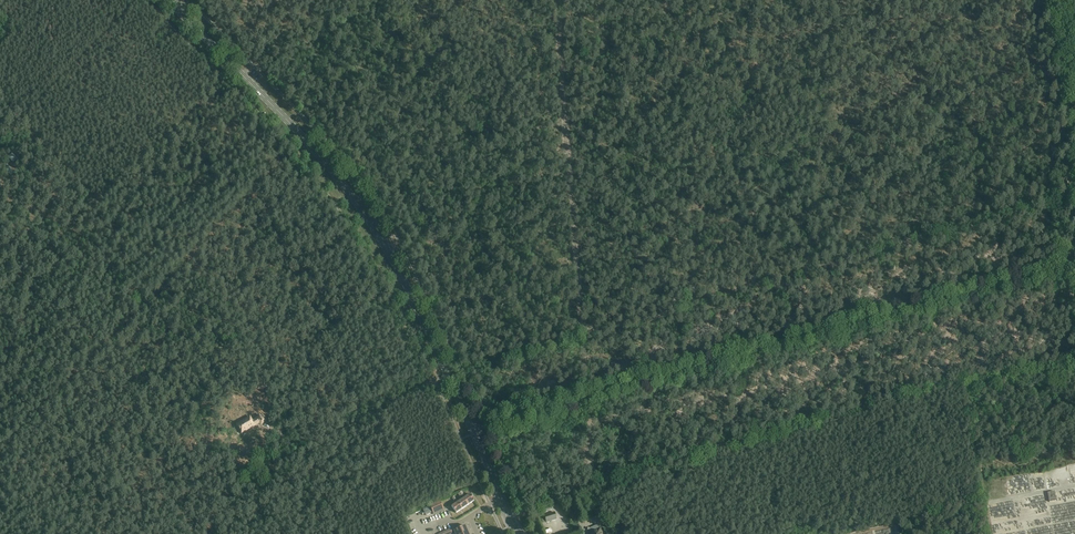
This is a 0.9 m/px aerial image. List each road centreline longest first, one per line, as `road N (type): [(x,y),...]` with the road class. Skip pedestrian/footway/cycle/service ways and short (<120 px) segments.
road 1 (unclassified): [(474,434),(1074,265)]
road 2 (primary): [(474,434),(368,223),(313,149),(166,0)]

